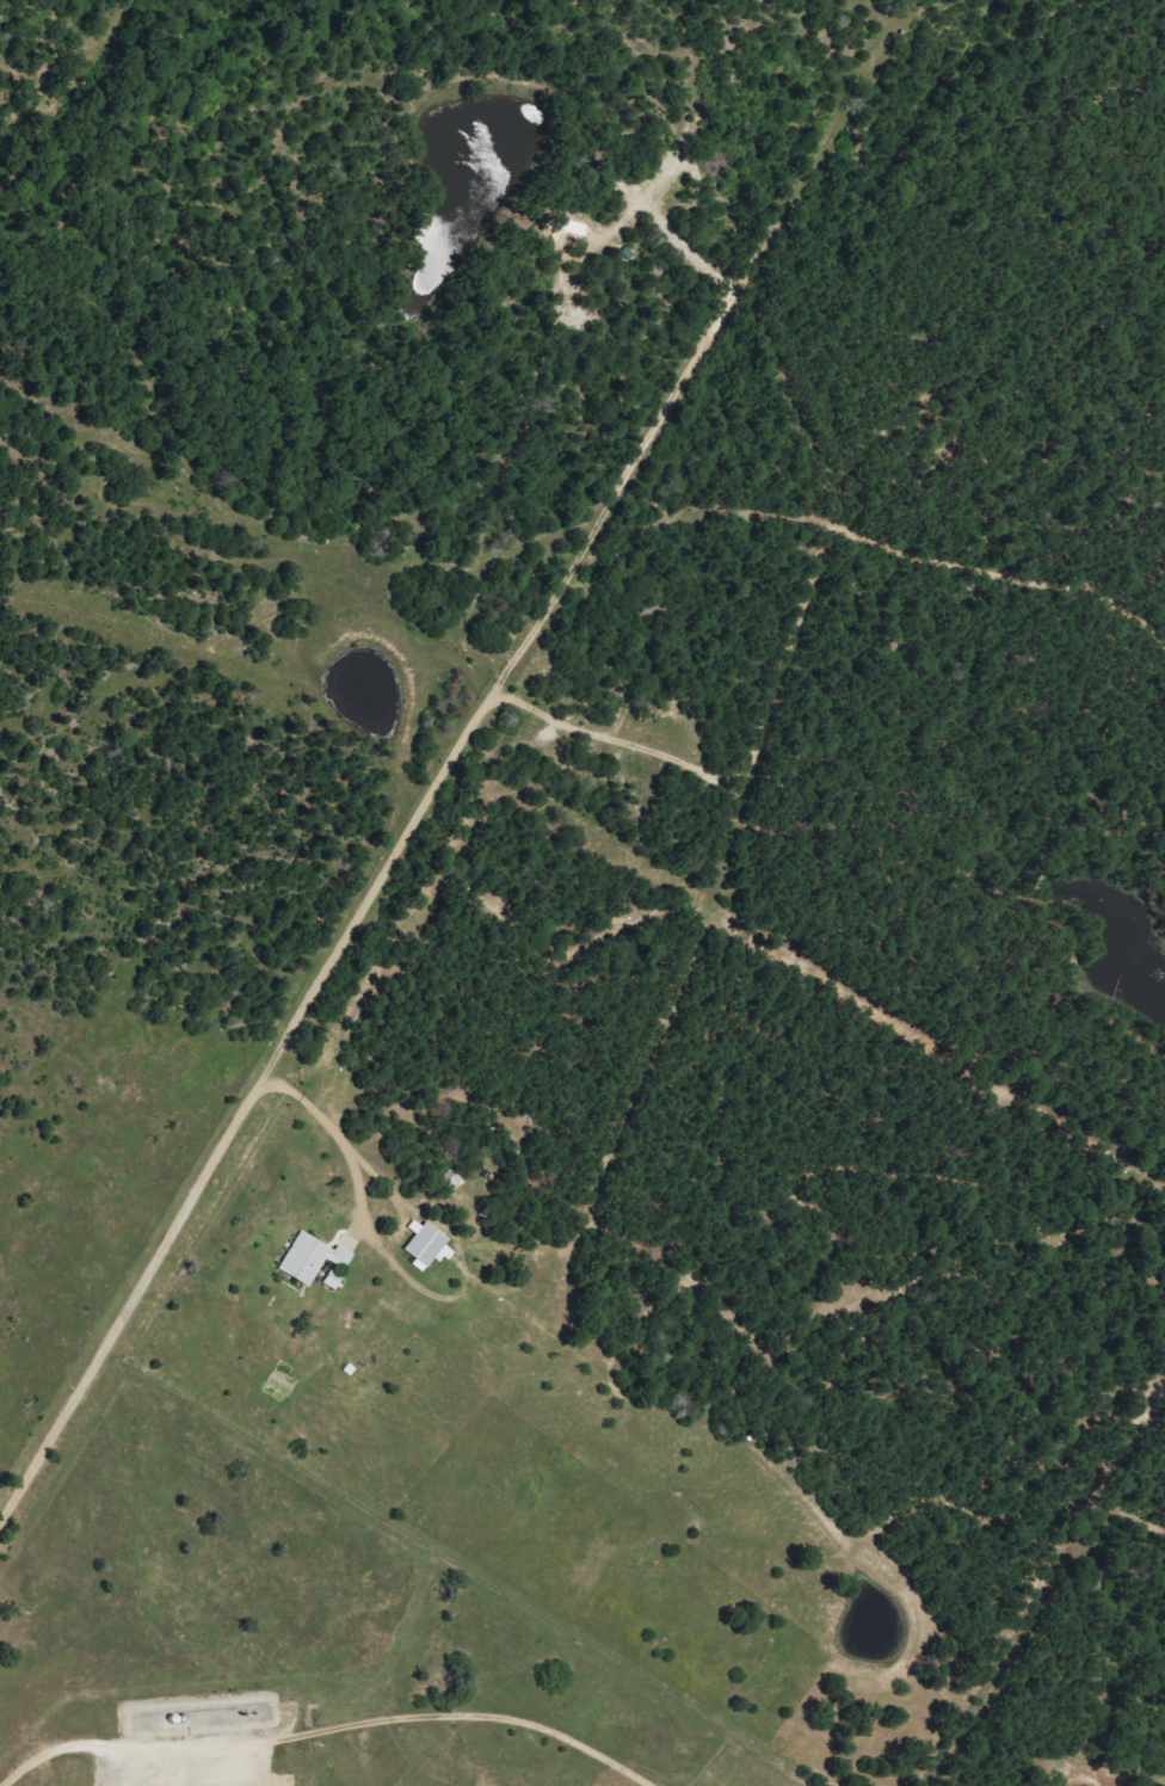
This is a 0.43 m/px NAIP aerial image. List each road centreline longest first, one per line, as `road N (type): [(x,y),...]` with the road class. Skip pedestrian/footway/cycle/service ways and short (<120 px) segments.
road 1 (residential): [(0,1206),(555,515)]

